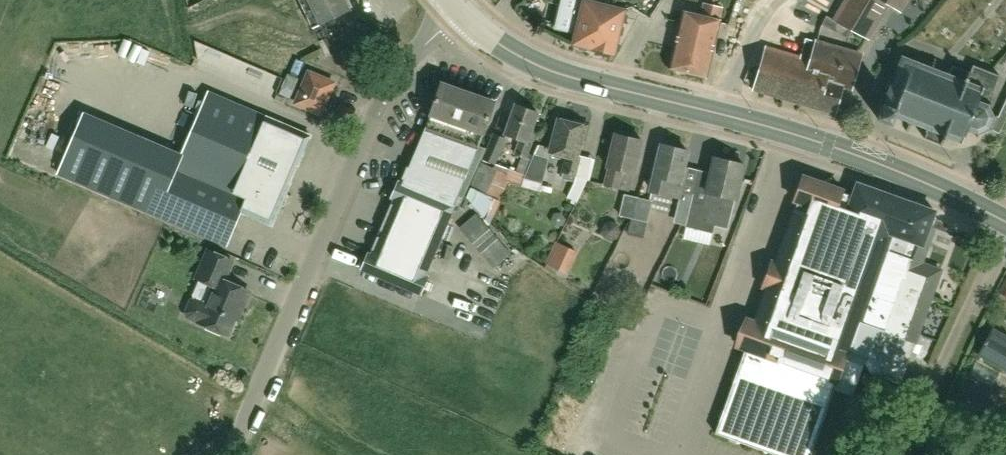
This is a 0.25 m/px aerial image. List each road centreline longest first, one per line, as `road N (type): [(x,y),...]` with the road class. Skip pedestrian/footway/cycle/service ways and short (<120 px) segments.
road 1 (unclassified): [(226,454),(389,84),(462,15)]
road 2 (primary): [(1005,227),(895,171),(723,115)]
road 3 (primary): [(723,115),(552,72),(462,15)]
road 4 (residential): [(723,115),(748,38),(773,0)]

